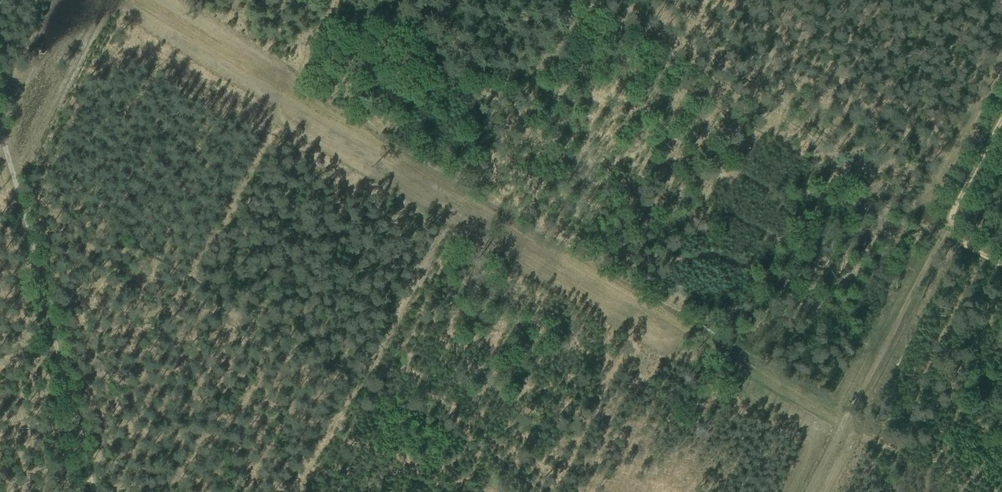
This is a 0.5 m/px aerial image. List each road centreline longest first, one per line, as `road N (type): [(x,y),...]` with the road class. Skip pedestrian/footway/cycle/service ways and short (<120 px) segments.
road 1 (track): [(95,491),(5,140)]
road 2 (track): [(1001,119),(949,230)]

